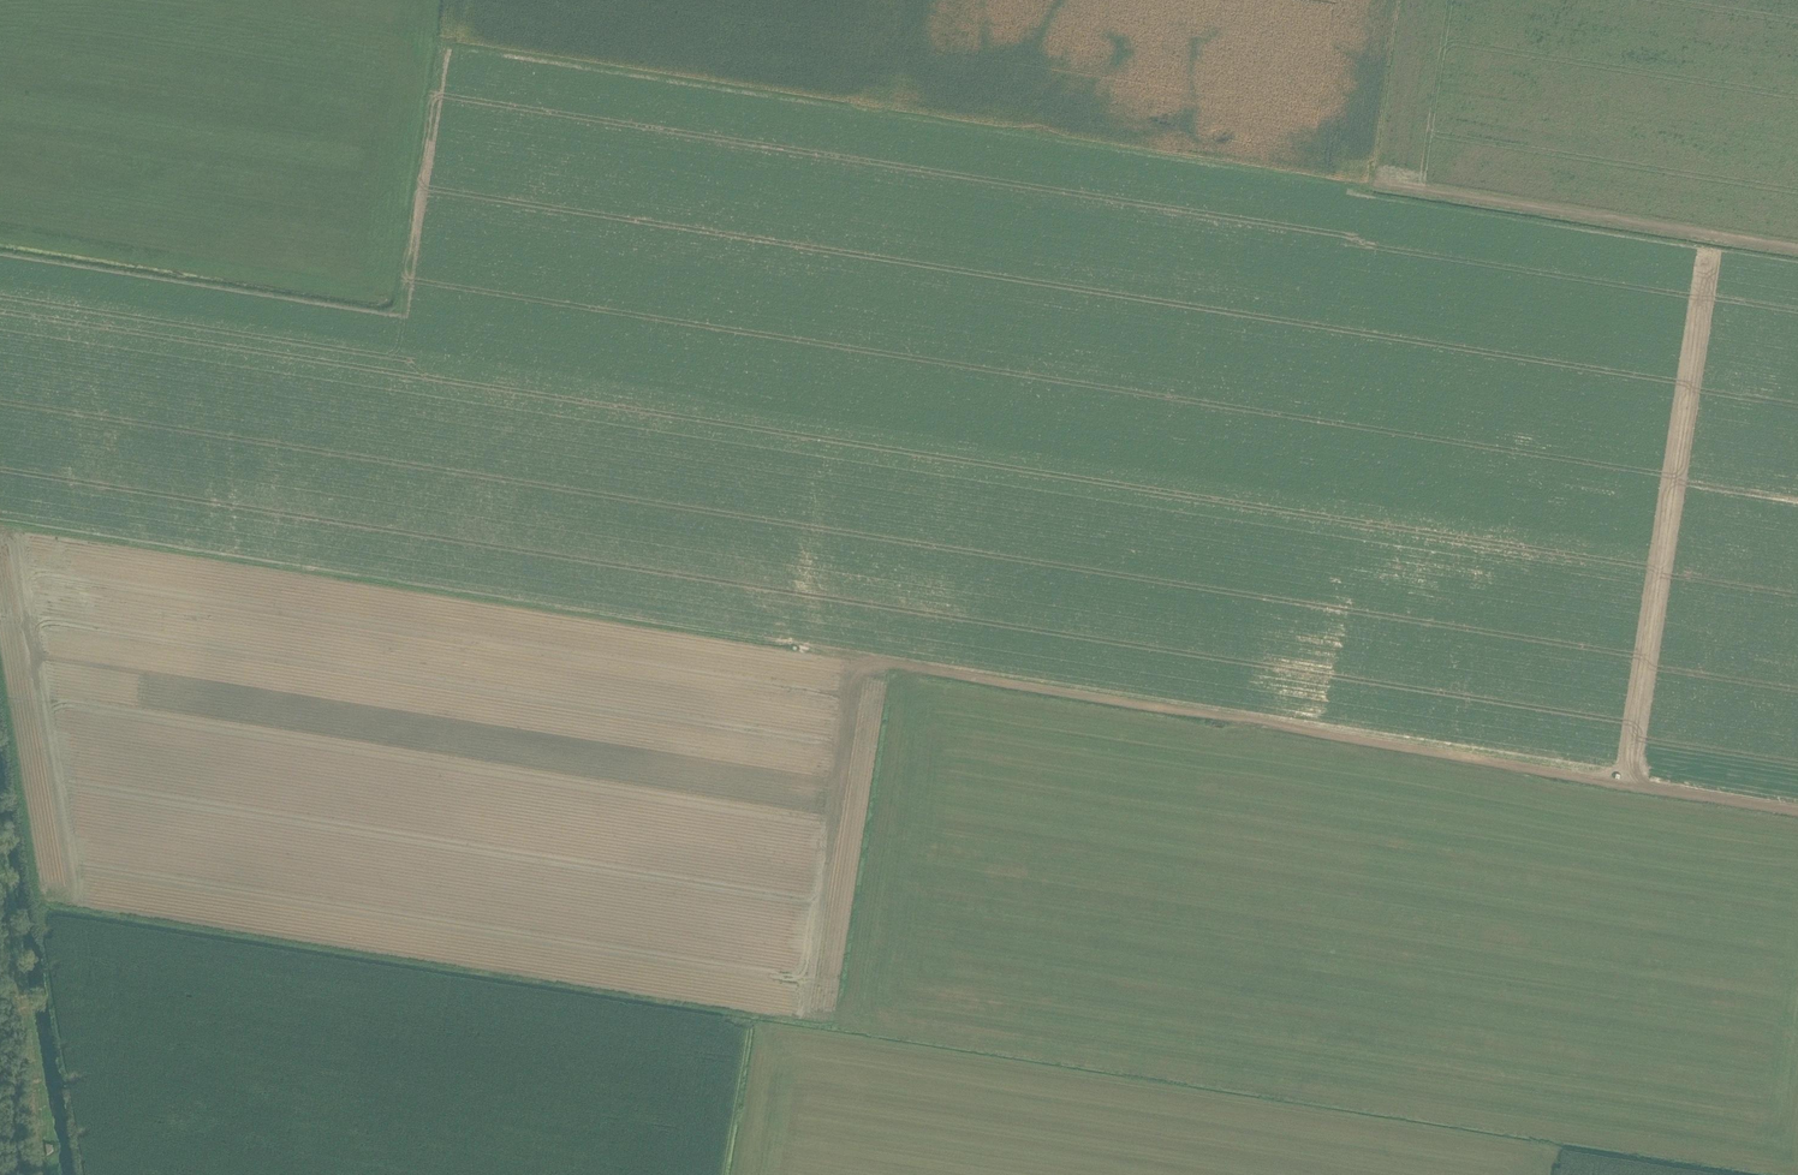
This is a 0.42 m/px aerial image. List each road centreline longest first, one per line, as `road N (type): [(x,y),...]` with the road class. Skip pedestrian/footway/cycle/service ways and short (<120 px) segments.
road 1 (track): [(1797,814),(906,671)]
road 2 (track): [(1797,250),(1363,184)]
road 3 (track): [(30,1174),(37,1094),(0,882)]

